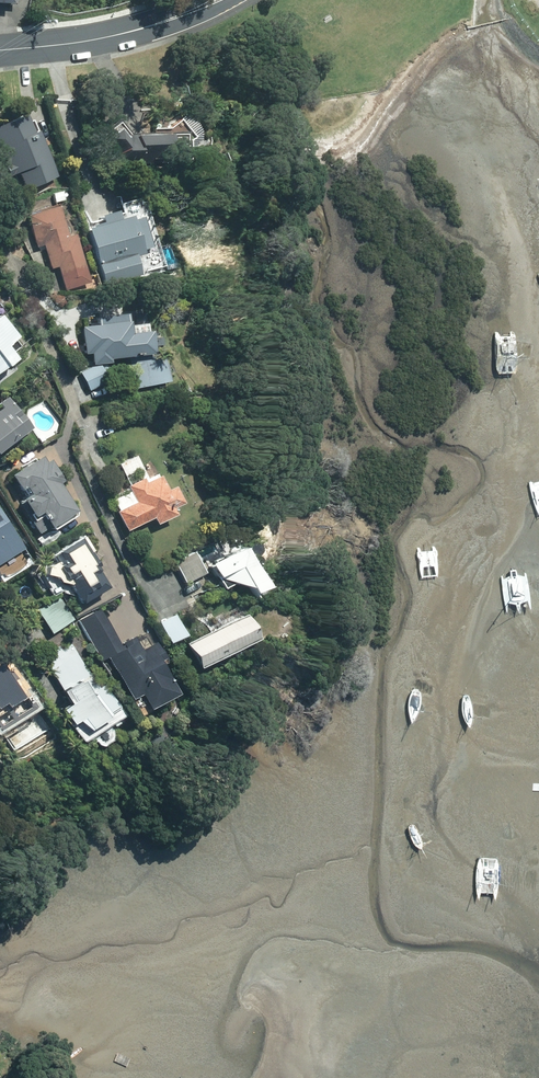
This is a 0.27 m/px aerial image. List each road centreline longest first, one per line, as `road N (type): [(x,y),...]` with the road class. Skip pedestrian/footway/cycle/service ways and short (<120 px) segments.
road 1 (tertiary): [(219,0),(92,42),(0,51)]

